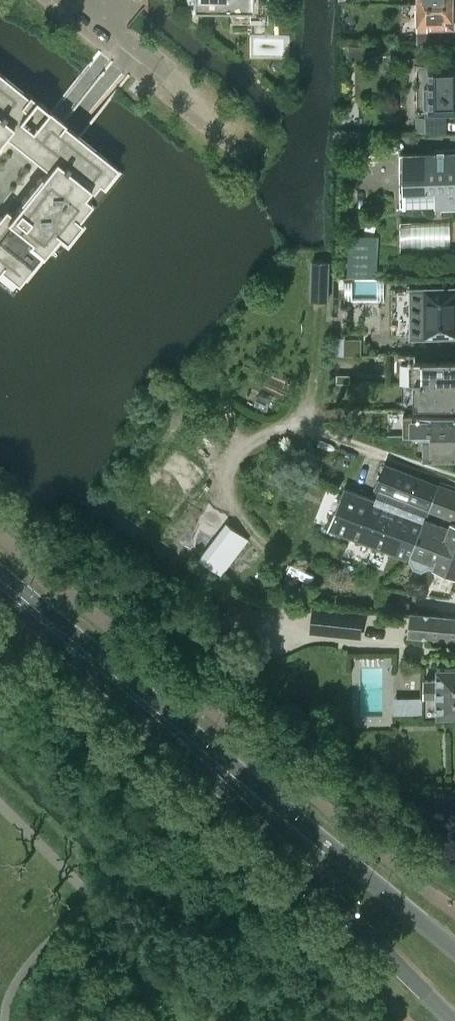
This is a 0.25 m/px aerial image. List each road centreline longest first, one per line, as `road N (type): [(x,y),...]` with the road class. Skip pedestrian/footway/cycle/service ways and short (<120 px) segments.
road 1 (secondary): [(0,589),(266,814)]
road 2 (secondary): [(266,814),(303,869),(454,1019)]
road 3 (secondary): [(454,948),(340,853),(266,814)]
road 4 (residential): [(263,146),(106,22)]

